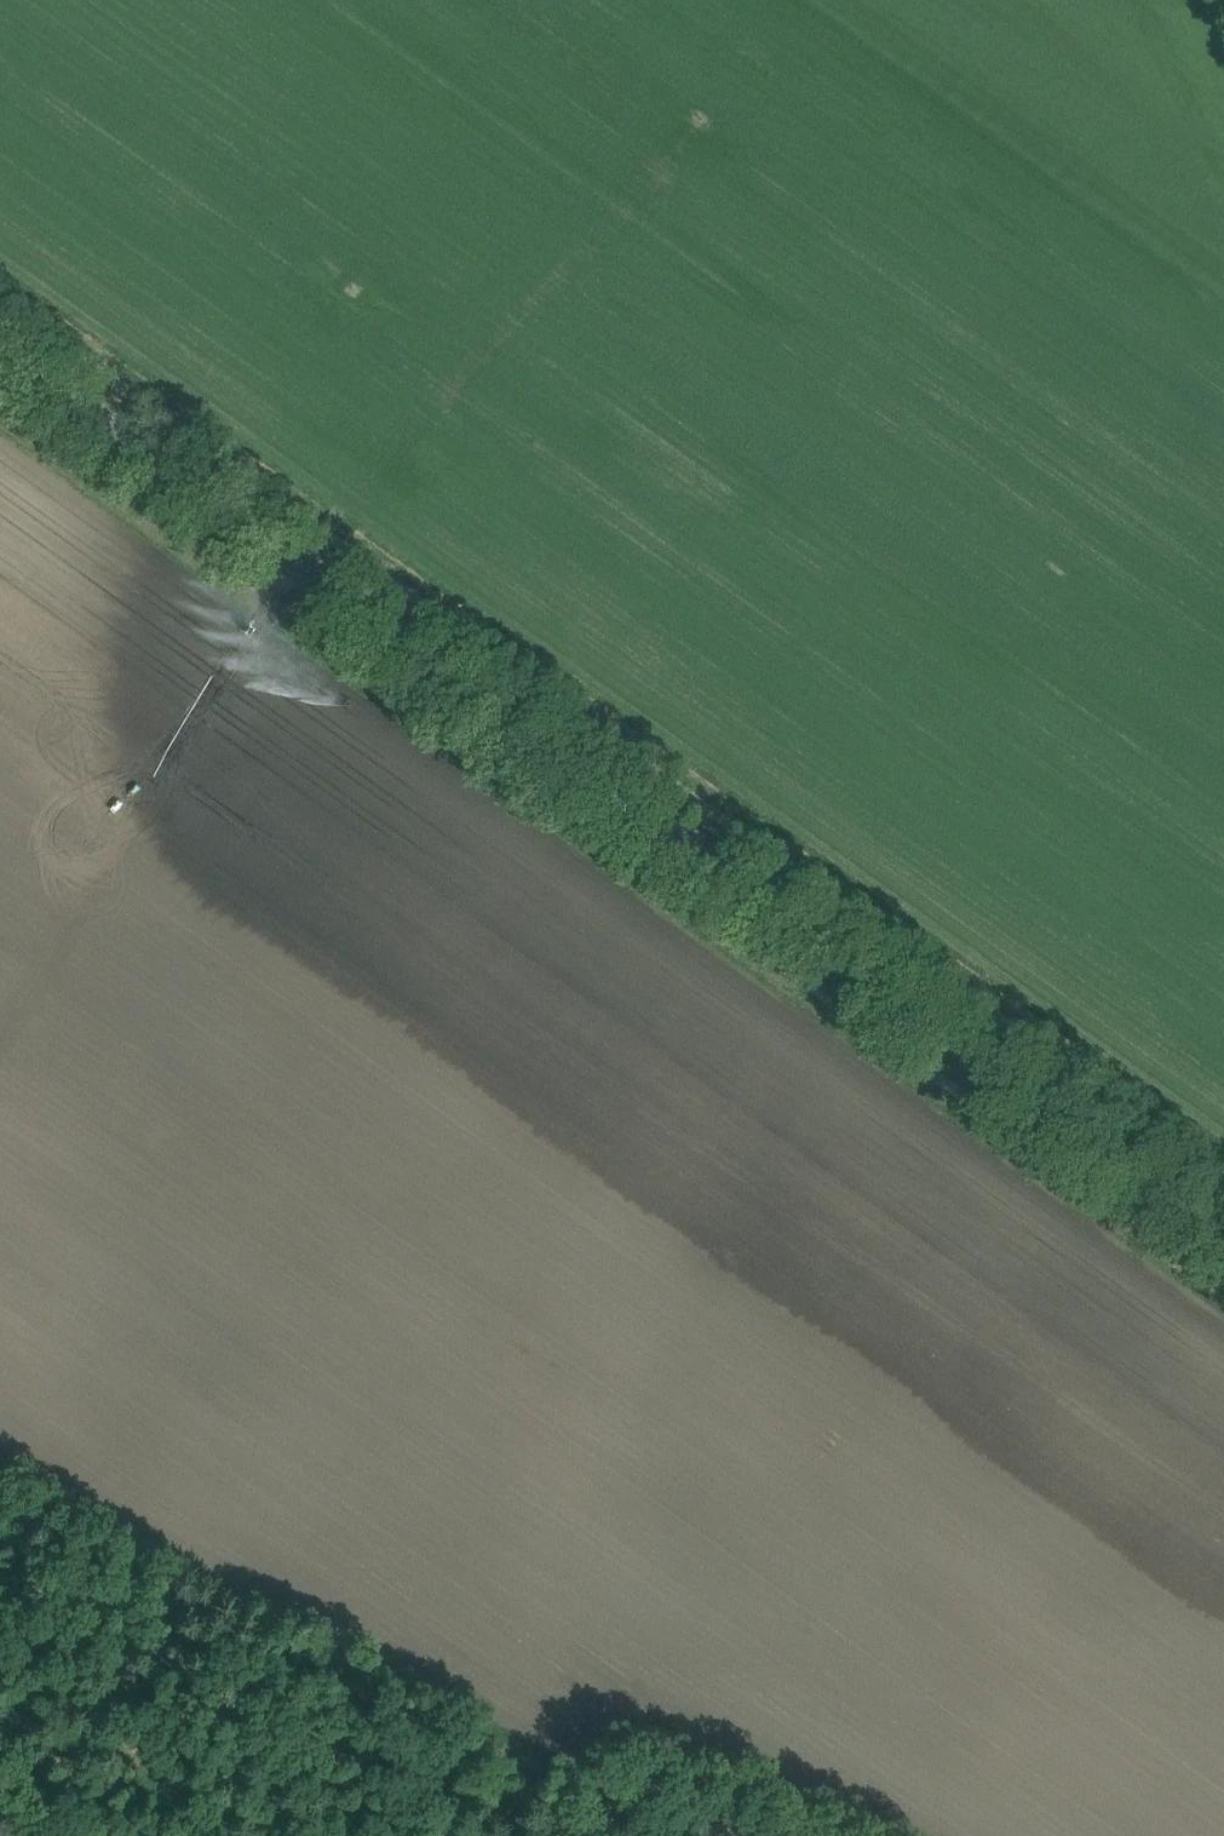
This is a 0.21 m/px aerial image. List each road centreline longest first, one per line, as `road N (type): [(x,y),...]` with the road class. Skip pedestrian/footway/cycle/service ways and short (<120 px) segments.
road 1 (secondary): [(1223,1223),(0,349)]

